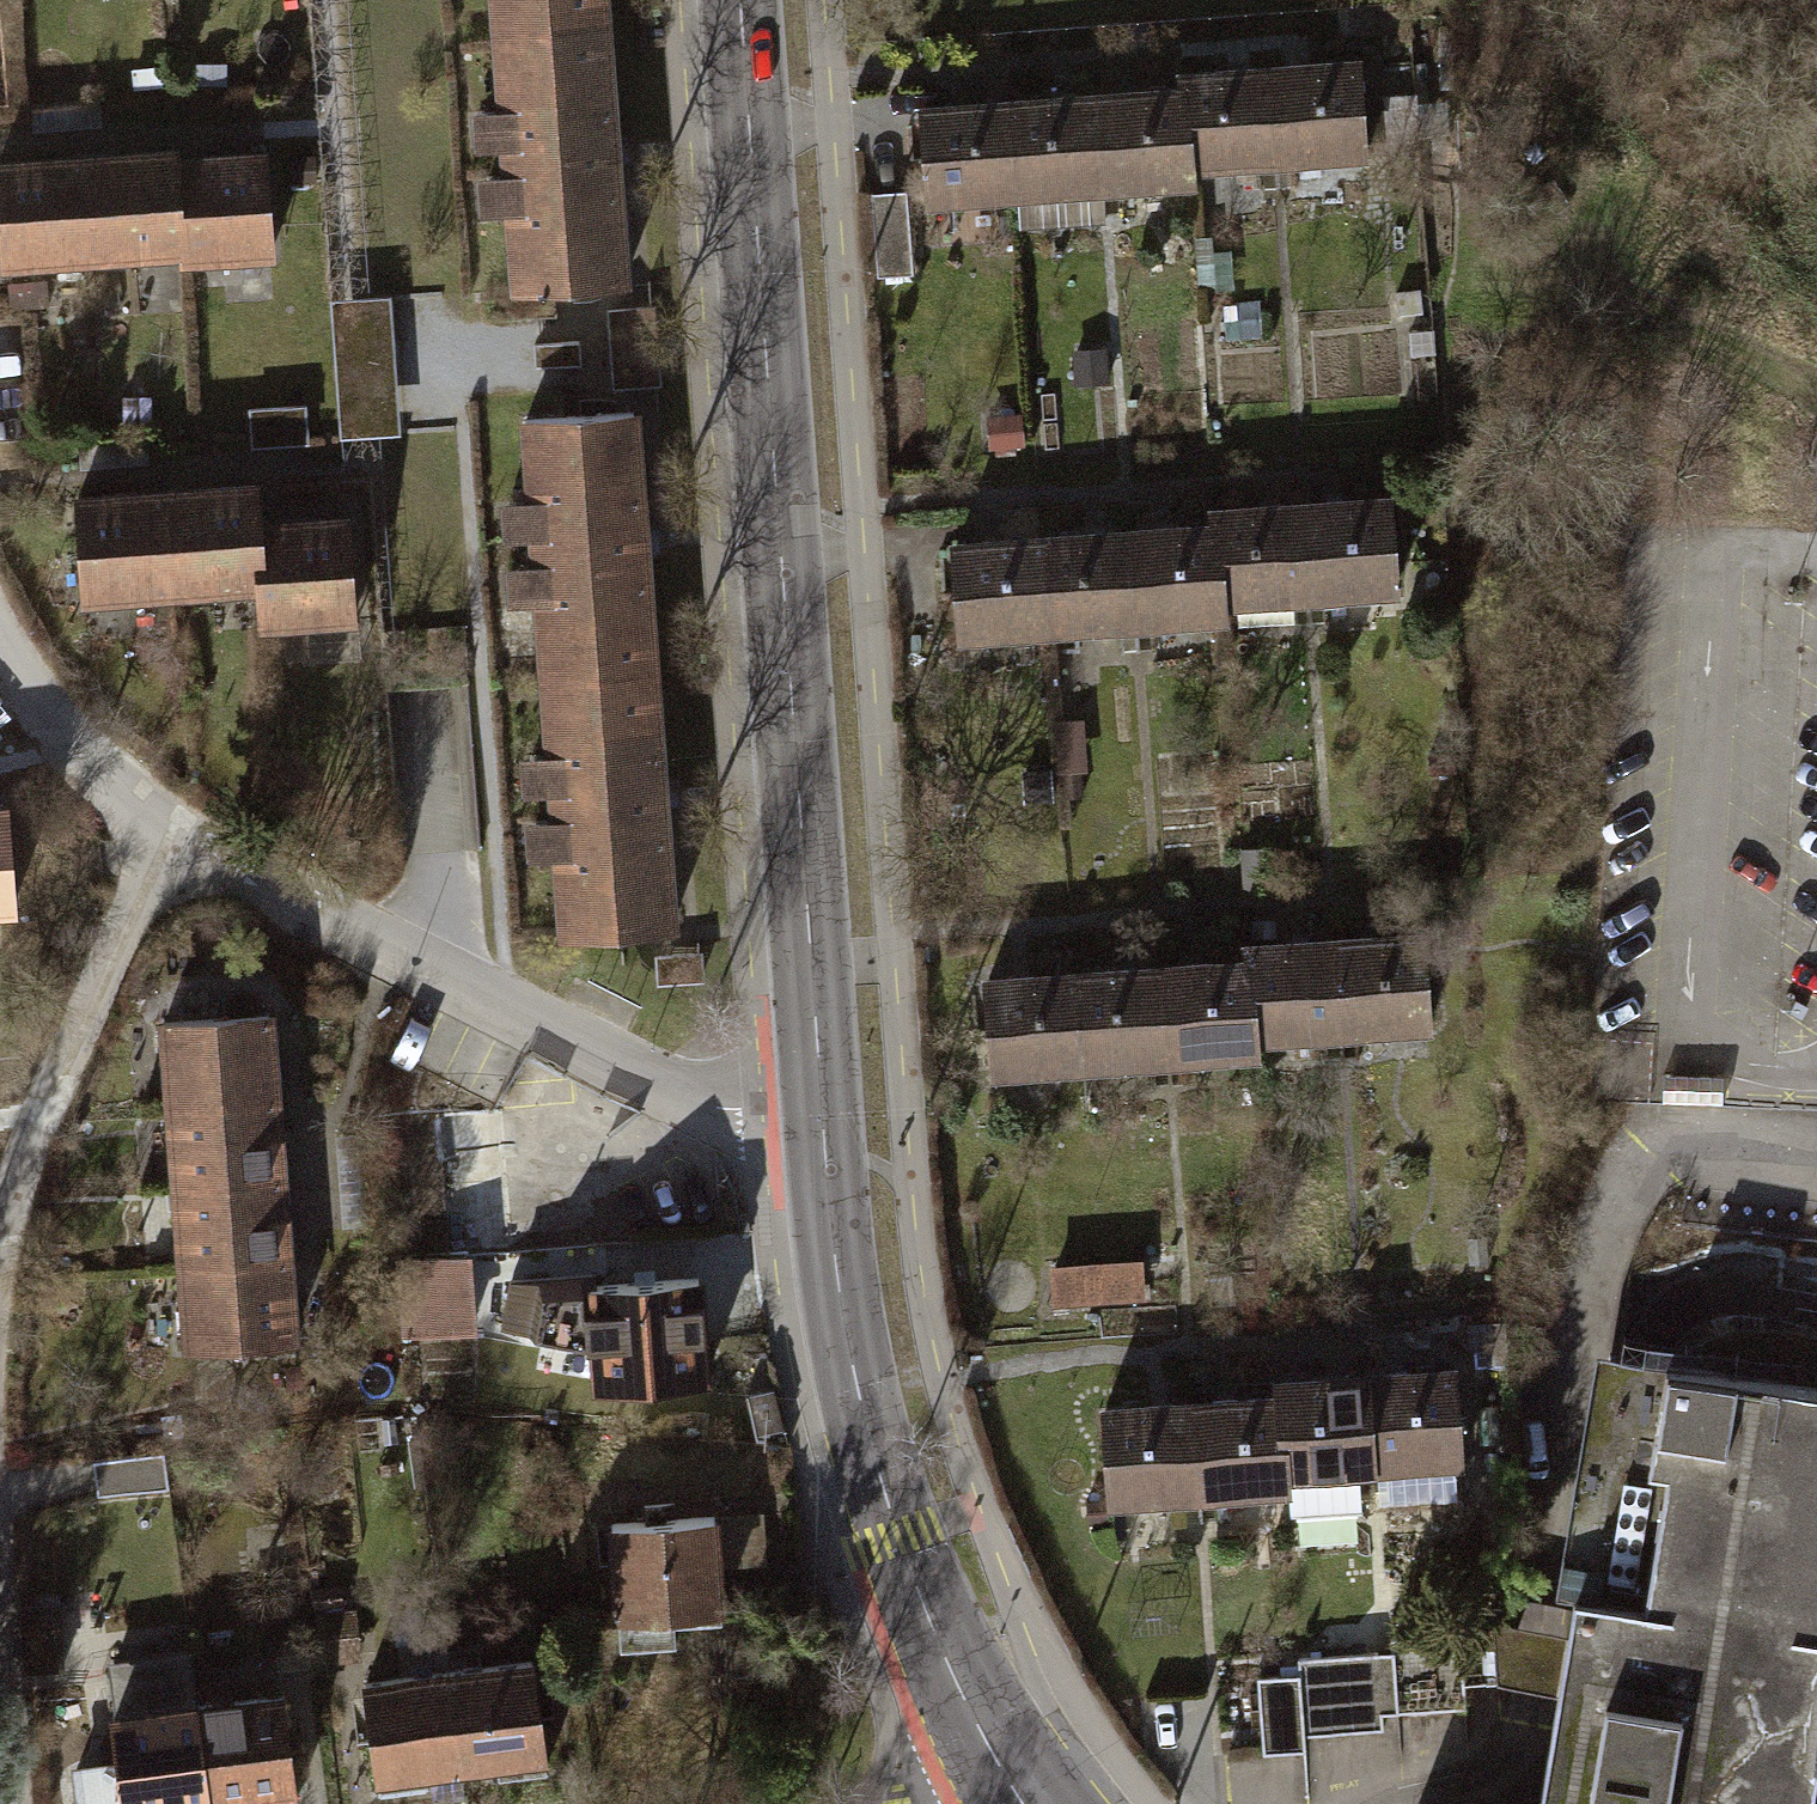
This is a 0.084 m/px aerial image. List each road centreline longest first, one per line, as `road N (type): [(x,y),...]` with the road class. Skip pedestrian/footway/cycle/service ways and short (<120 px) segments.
road 1 (secondary): [(821,1111),(740,0)]
road 2 (residential): [(0,666),(48,731),(166,839),(695,1108),(821,1111)]
road 3 (secondary): [(1029,1803),(964,1697),(898,1539),(845,1323),(821,1111)]

